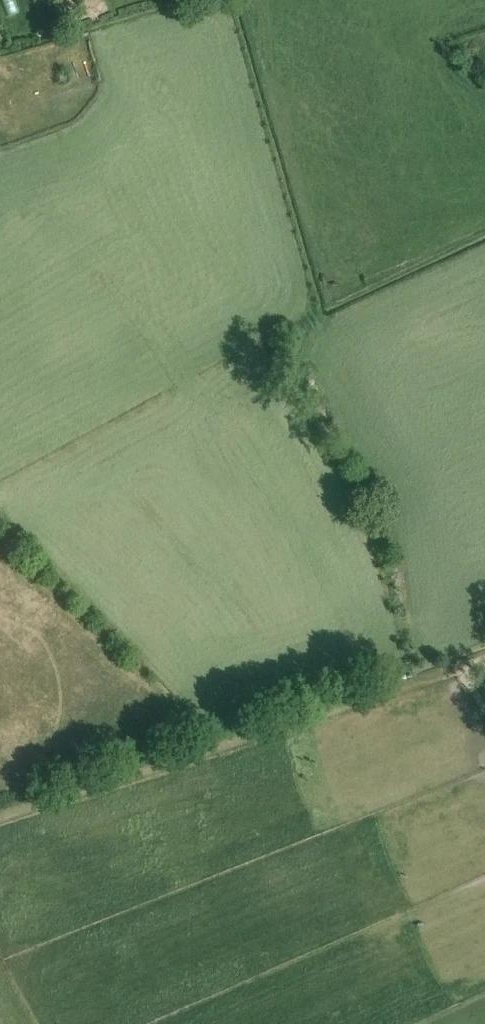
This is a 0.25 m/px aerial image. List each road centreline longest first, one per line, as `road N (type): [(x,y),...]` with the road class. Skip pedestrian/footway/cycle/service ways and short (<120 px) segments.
road 1 (track): [(484,663),(0,815)]

